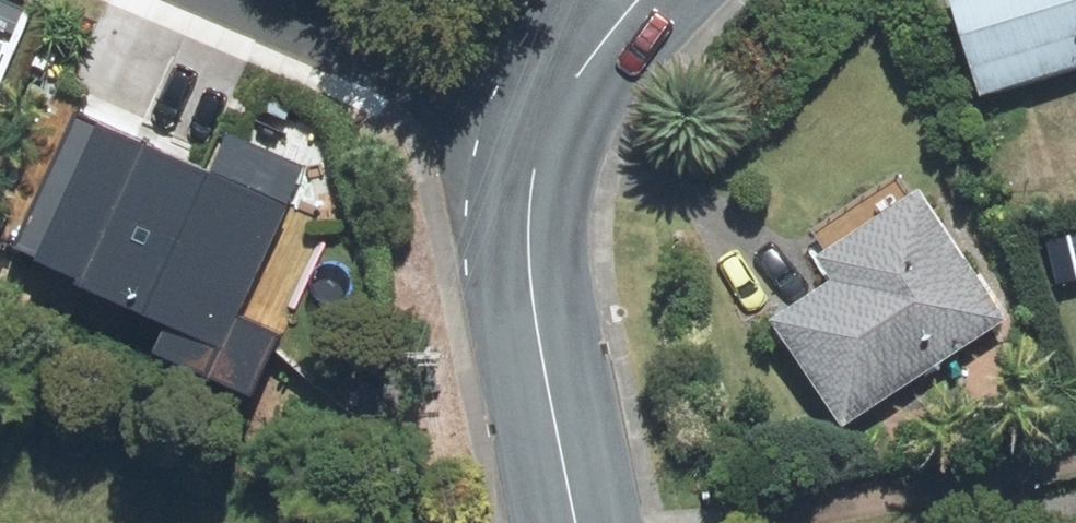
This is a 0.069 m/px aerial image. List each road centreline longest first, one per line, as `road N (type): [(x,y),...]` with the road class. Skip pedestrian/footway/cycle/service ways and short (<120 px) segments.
road 1 (residential): [(549,127),(527,229),(580,522)]
road 2 (residential): [(260,0),(549,127)]
road 3 (residential): [(640,0),(549,127)]

